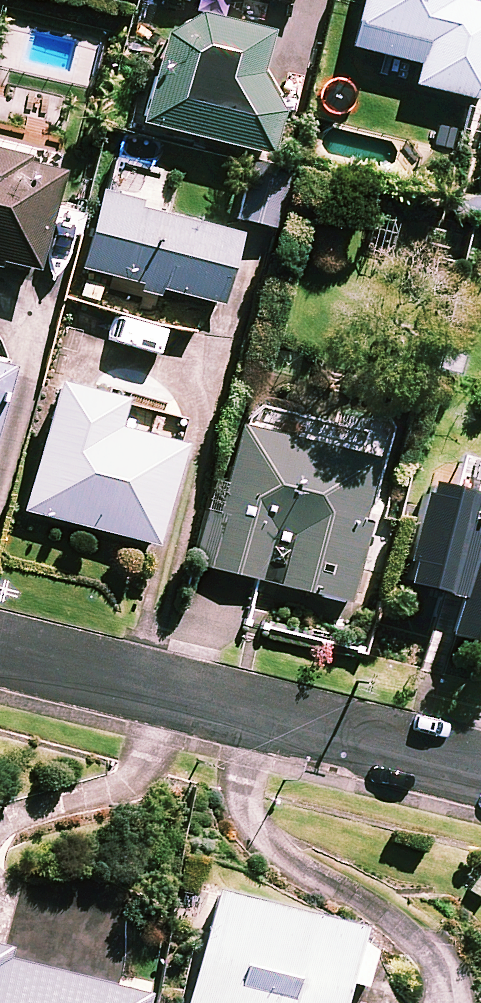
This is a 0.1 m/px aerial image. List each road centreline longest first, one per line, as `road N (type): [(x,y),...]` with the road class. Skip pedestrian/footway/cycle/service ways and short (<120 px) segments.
road 1 (residential): [(0,651),(480,771)]

